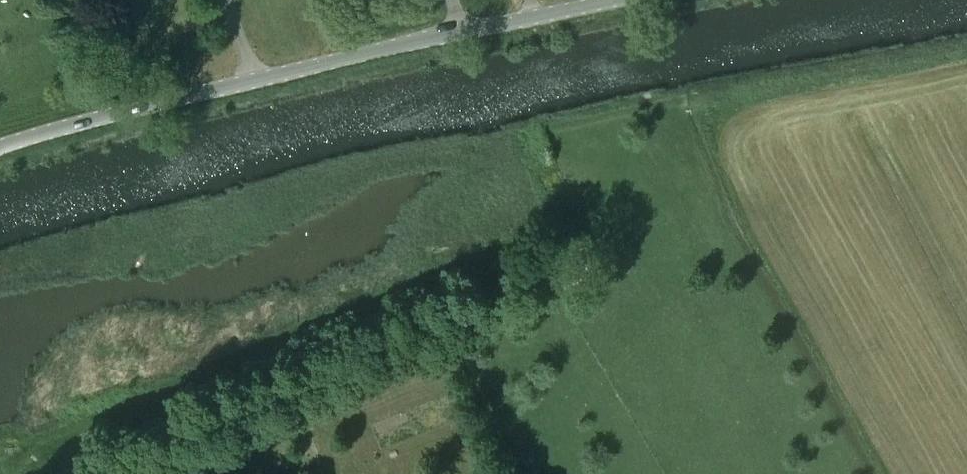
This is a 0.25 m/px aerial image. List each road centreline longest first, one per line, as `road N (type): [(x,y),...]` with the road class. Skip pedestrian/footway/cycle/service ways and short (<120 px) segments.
road 1 (tertiary): [(0,146),(615,0)]

